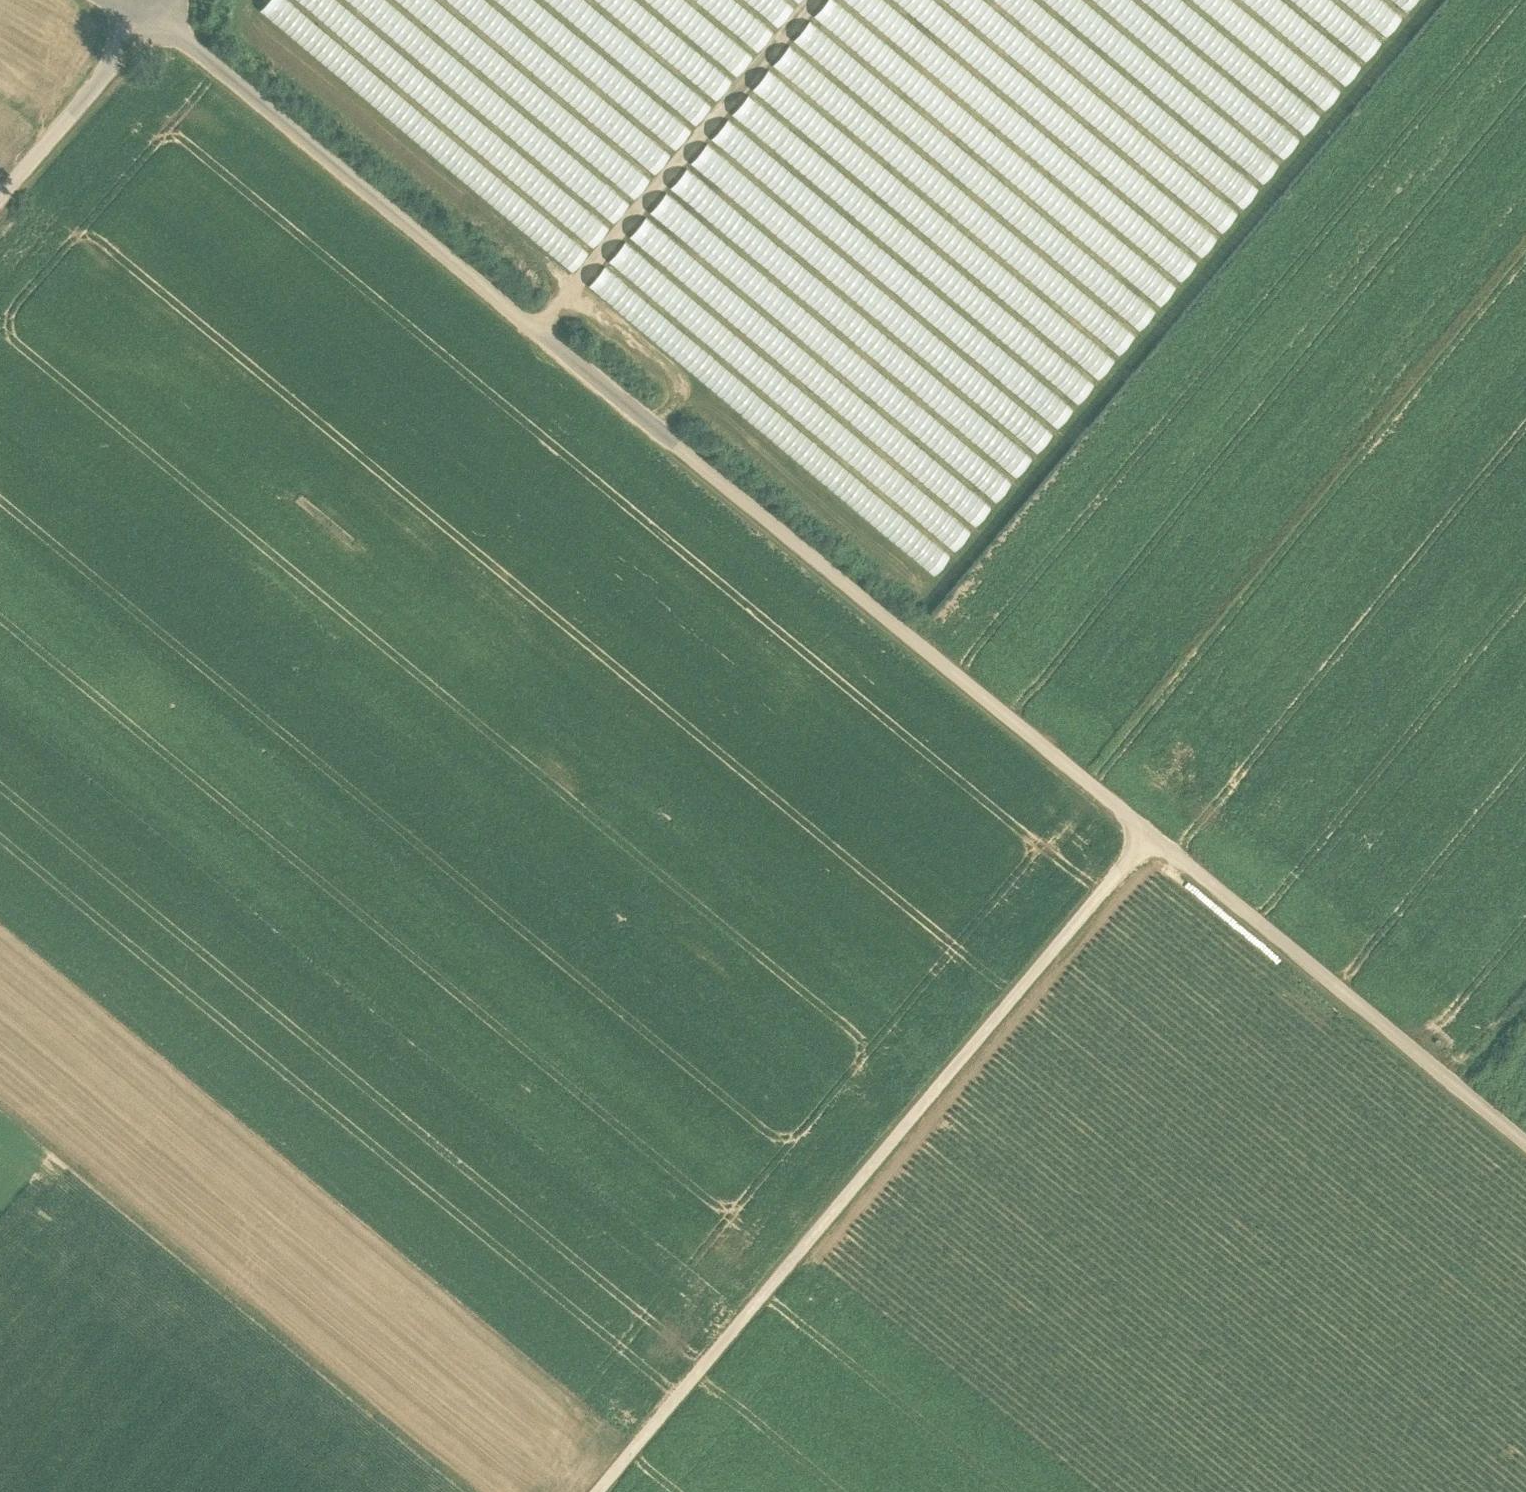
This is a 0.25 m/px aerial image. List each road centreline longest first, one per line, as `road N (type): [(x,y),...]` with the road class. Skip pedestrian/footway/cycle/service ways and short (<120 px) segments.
road 1 (unclassified): [(1525,1149),(155,20)]
road 2 (track): [(1150,841),(607,1491)]
road 3 (track): [(0,209),(143,33),(95,0)]

